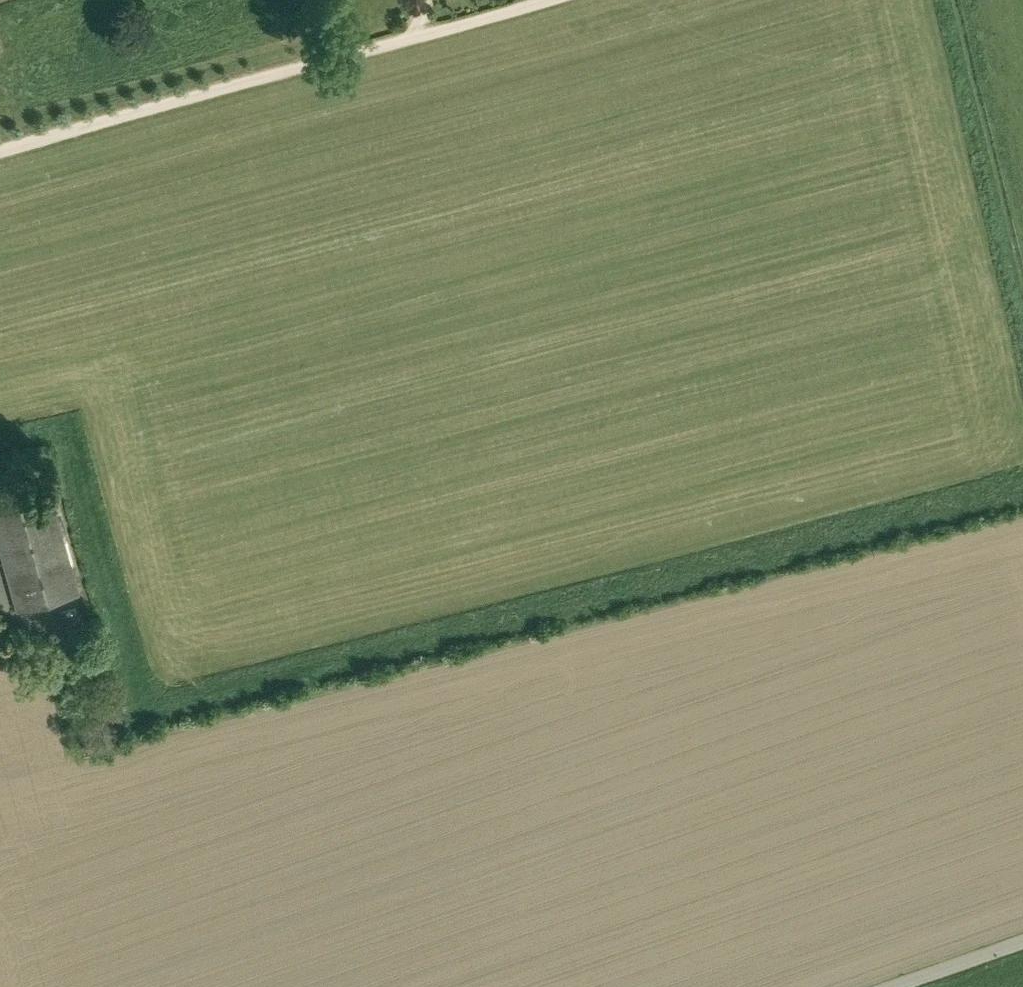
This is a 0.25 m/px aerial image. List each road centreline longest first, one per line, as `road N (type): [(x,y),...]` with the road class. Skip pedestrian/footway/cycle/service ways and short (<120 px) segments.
road 1 (track): [(541,0),(0,151)]
road 2 (unclassified): [(892,986),(1022,941)]

